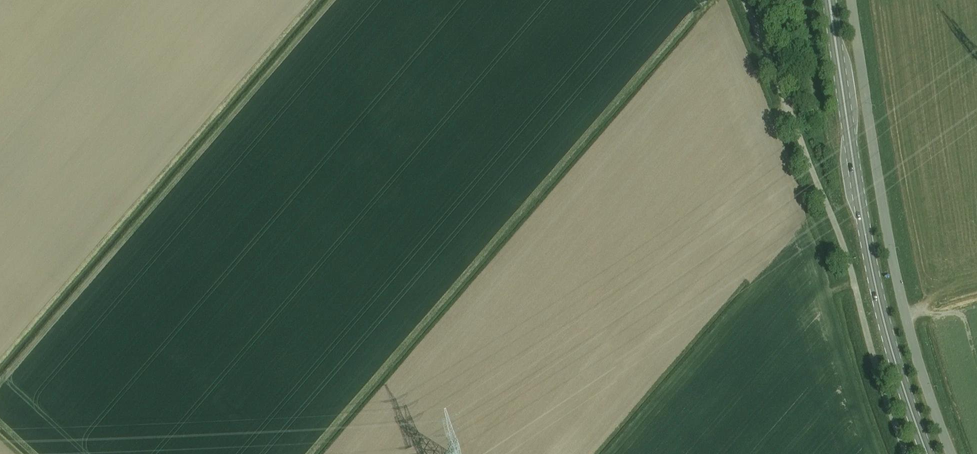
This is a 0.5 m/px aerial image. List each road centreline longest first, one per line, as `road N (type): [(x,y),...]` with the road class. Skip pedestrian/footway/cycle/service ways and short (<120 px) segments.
road 1 (unclassified): [(906,453),(842,242),(745,0)]
road 2 (unclassified): [(951,453),(892,255),(851,0)]
road 3 (primary): [(927,453),(879,299),(829,0)]

